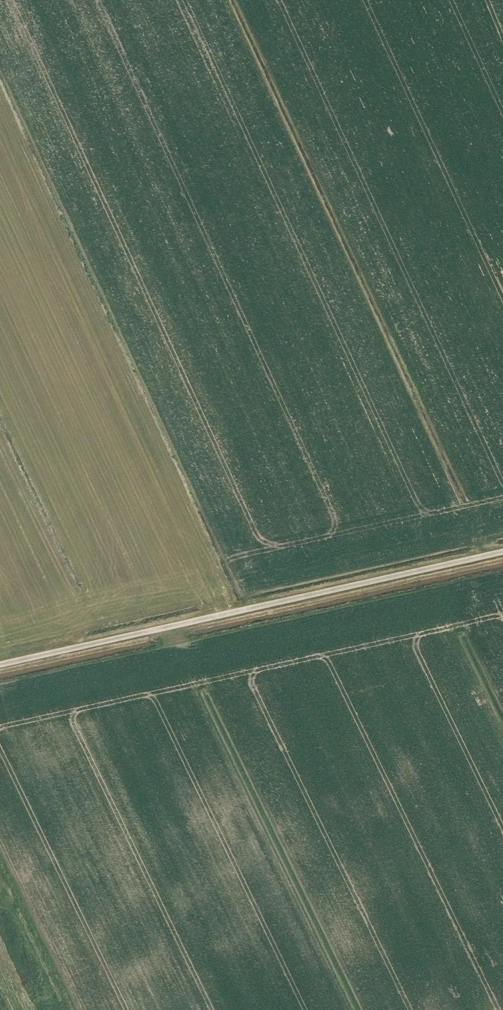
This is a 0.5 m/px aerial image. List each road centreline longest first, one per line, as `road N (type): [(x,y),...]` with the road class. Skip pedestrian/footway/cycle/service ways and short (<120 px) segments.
road 1 (unclassified): [(0,663),(502,549)]

